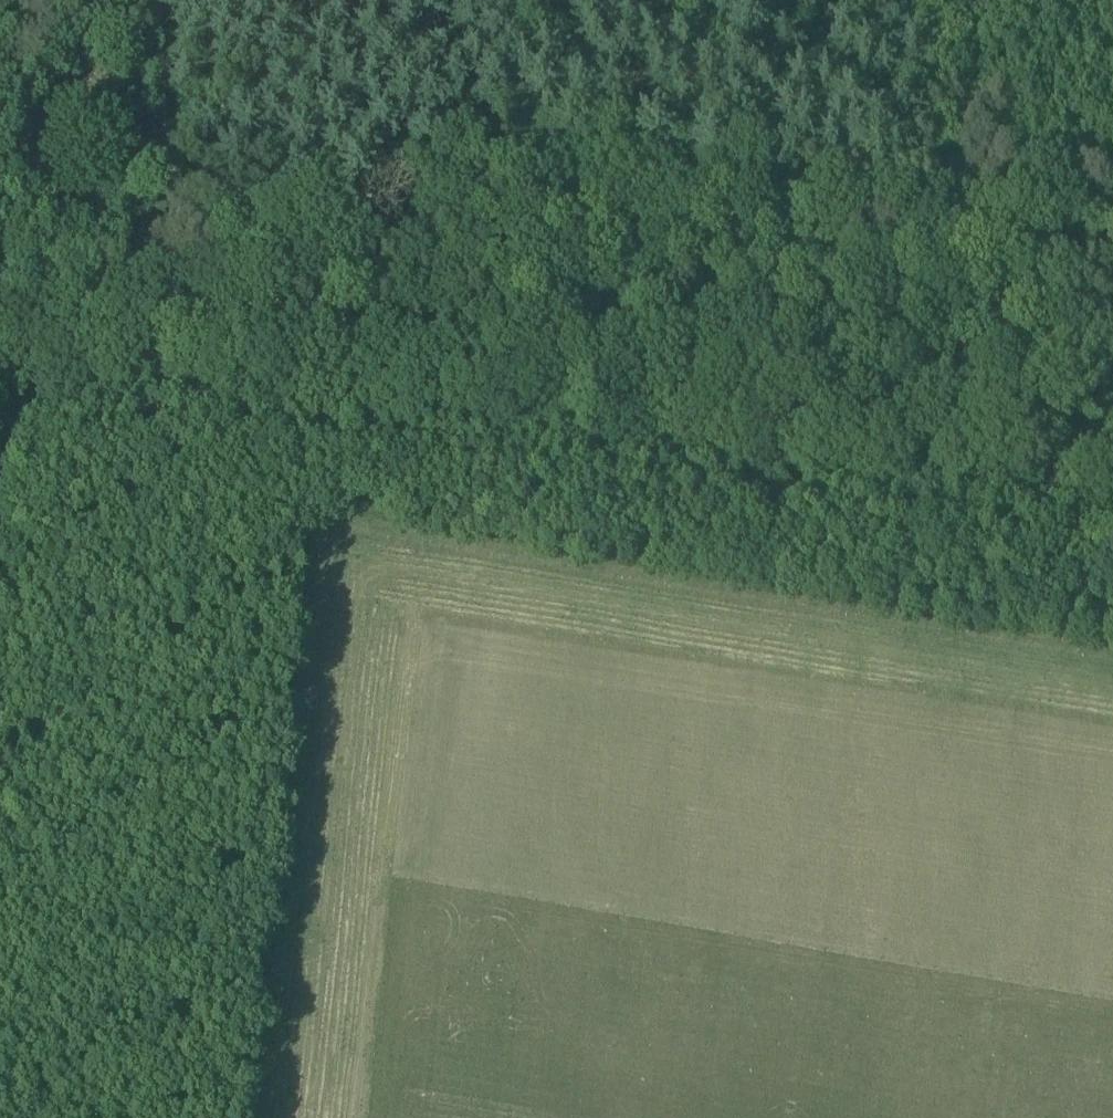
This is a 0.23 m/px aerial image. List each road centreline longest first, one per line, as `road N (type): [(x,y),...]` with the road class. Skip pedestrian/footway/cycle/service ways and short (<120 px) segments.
road 1 (track): [(241,282),(350,228),(492,177),(896,195),(1112,216)]
road 2 (track): [(241,282),(178,141),(153,0)]
road 3 (track): [(0,389),(241,282)]

